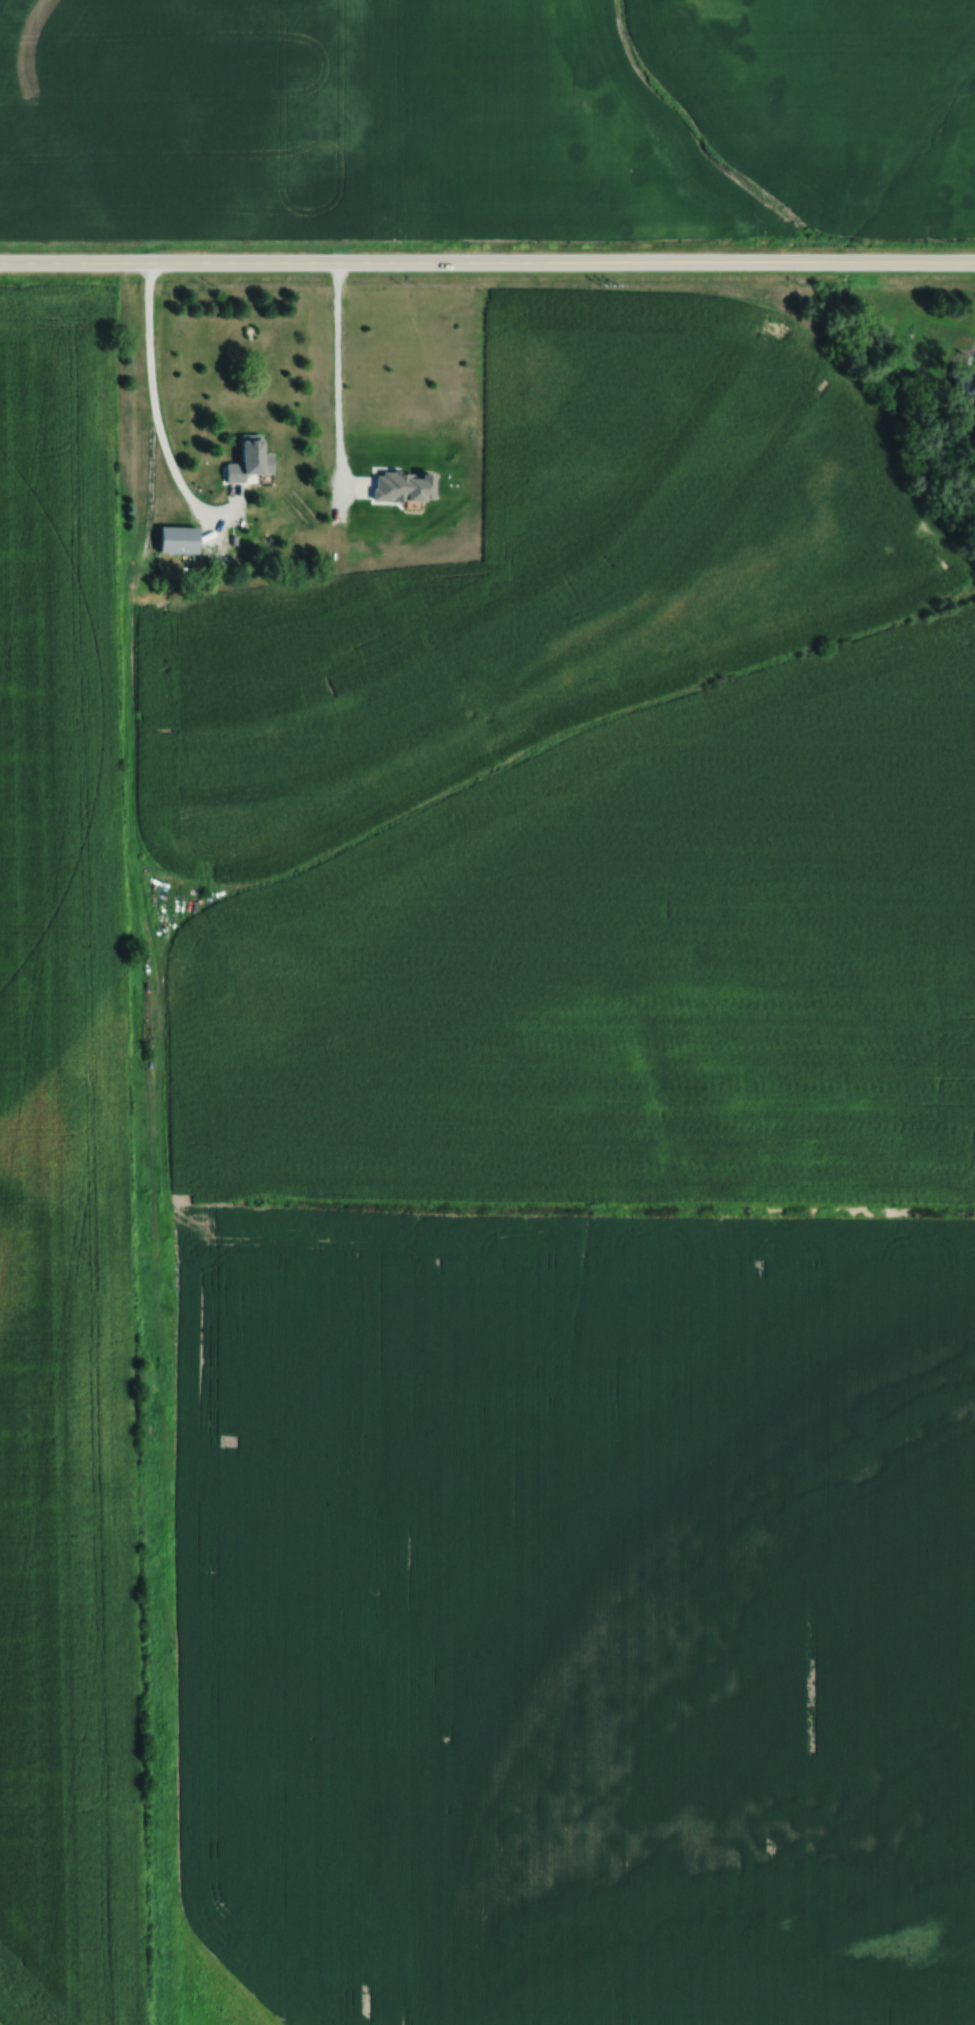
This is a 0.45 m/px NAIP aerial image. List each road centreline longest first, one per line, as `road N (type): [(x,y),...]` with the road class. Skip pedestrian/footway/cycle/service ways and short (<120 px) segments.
road 1 (tertiary): [(974,262),(0,262)]

